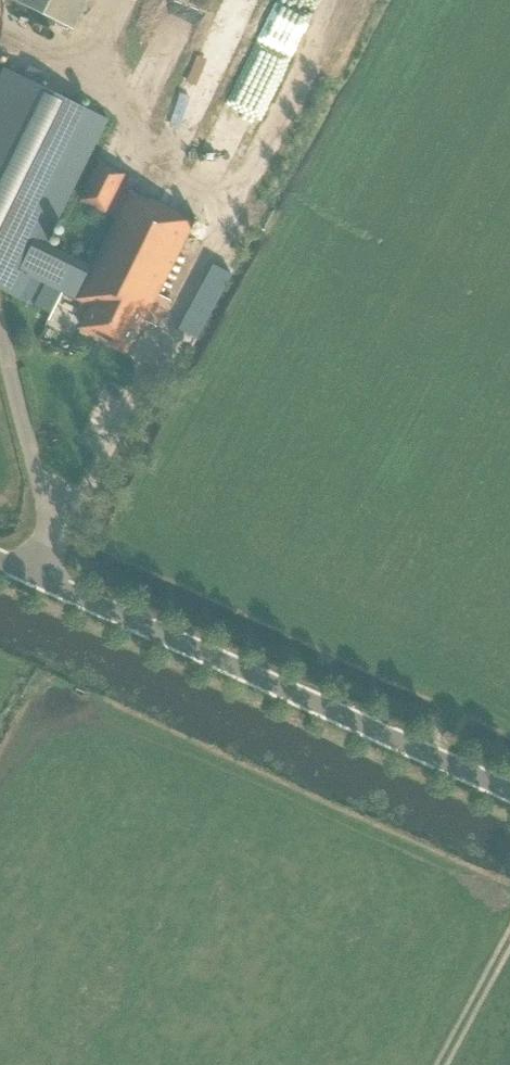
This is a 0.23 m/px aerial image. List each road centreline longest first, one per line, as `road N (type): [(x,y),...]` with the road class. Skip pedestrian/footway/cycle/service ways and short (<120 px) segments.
road 1 (unclassified): [(509,793),(0,563)]
road 2 (track): [(509,942),(444,1064)]

